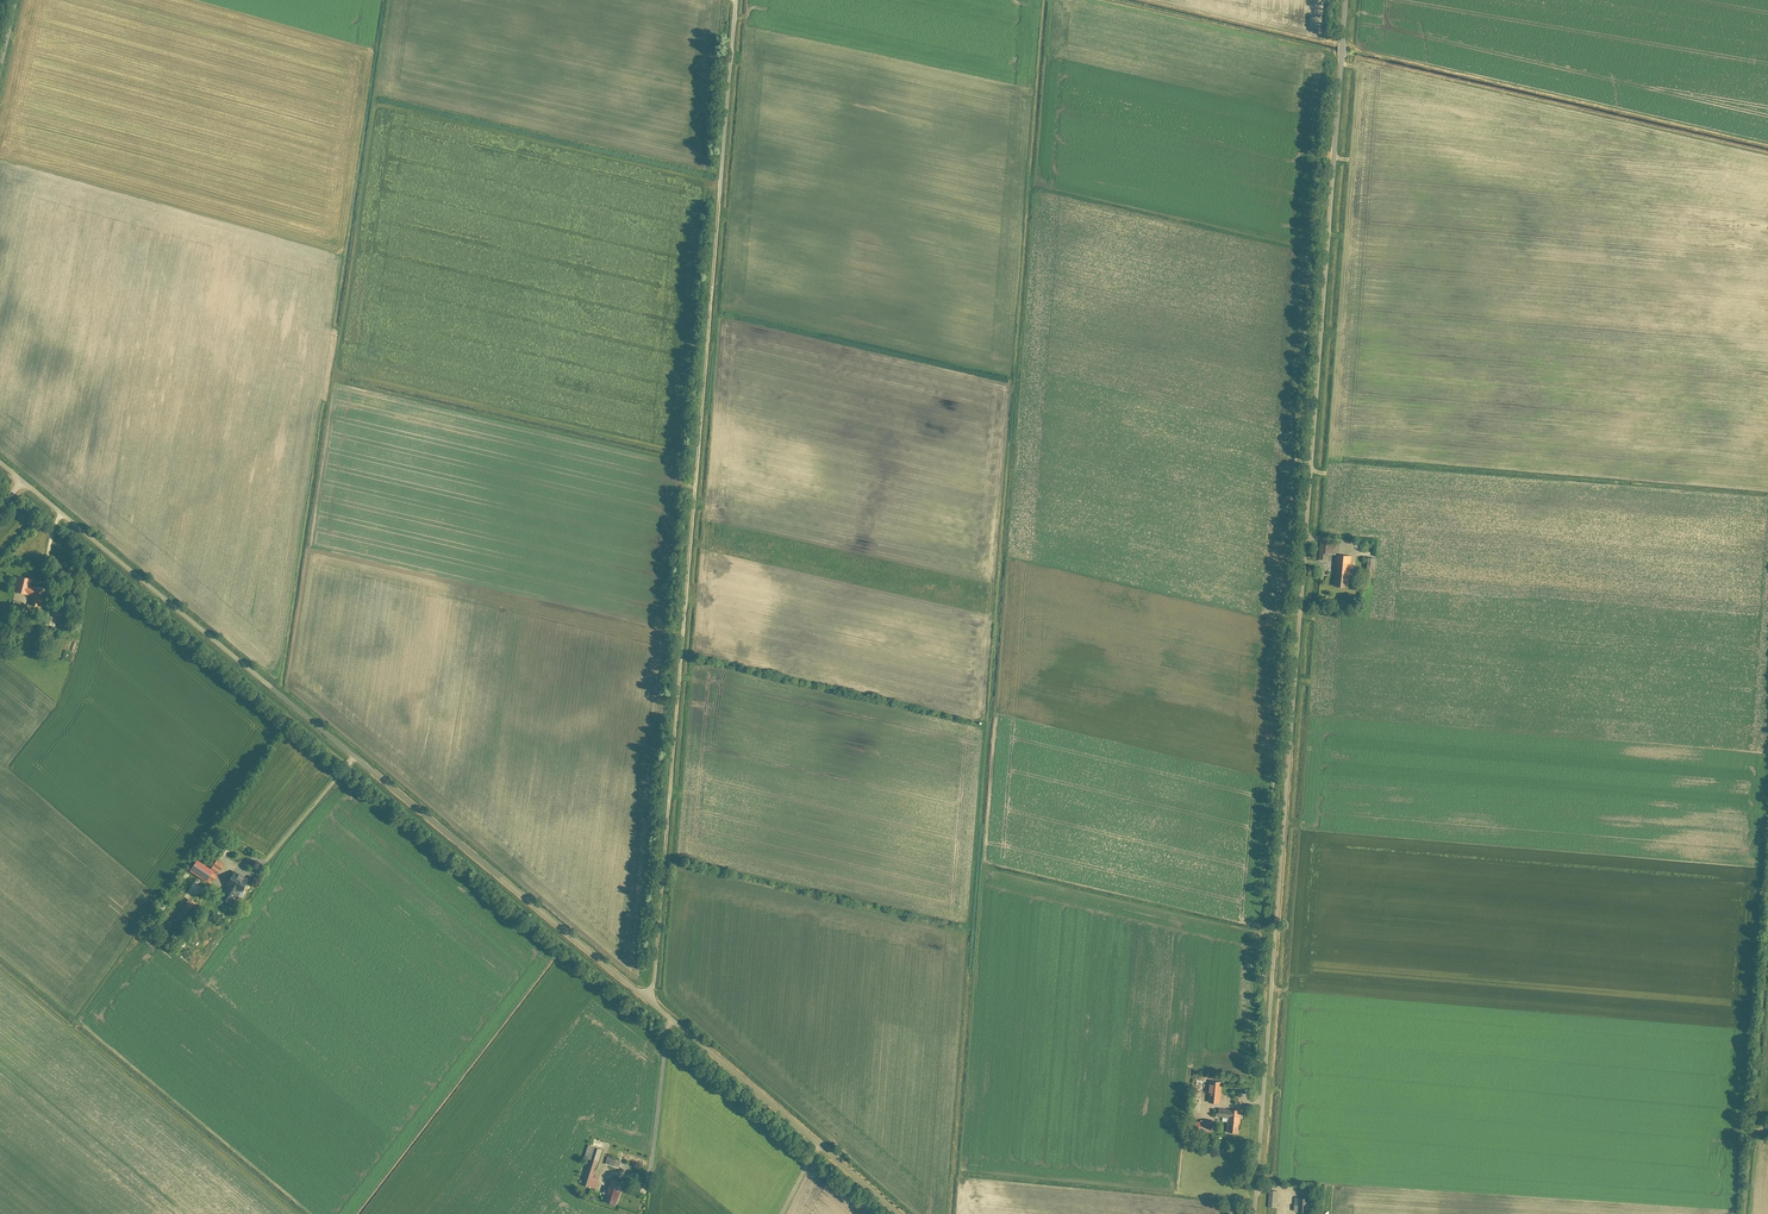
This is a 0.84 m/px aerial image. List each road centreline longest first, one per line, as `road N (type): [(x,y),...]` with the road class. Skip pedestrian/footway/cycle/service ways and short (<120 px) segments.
road 1 (unclassified): [(1346,0),(1254,1213)]
road 2 (unclassified): [(651,1007),(735,0)]
road 3 (unclassified): [(651,1007),(24,479)]
road 4 (unclassified): [(894,1213),(651,1007)]

